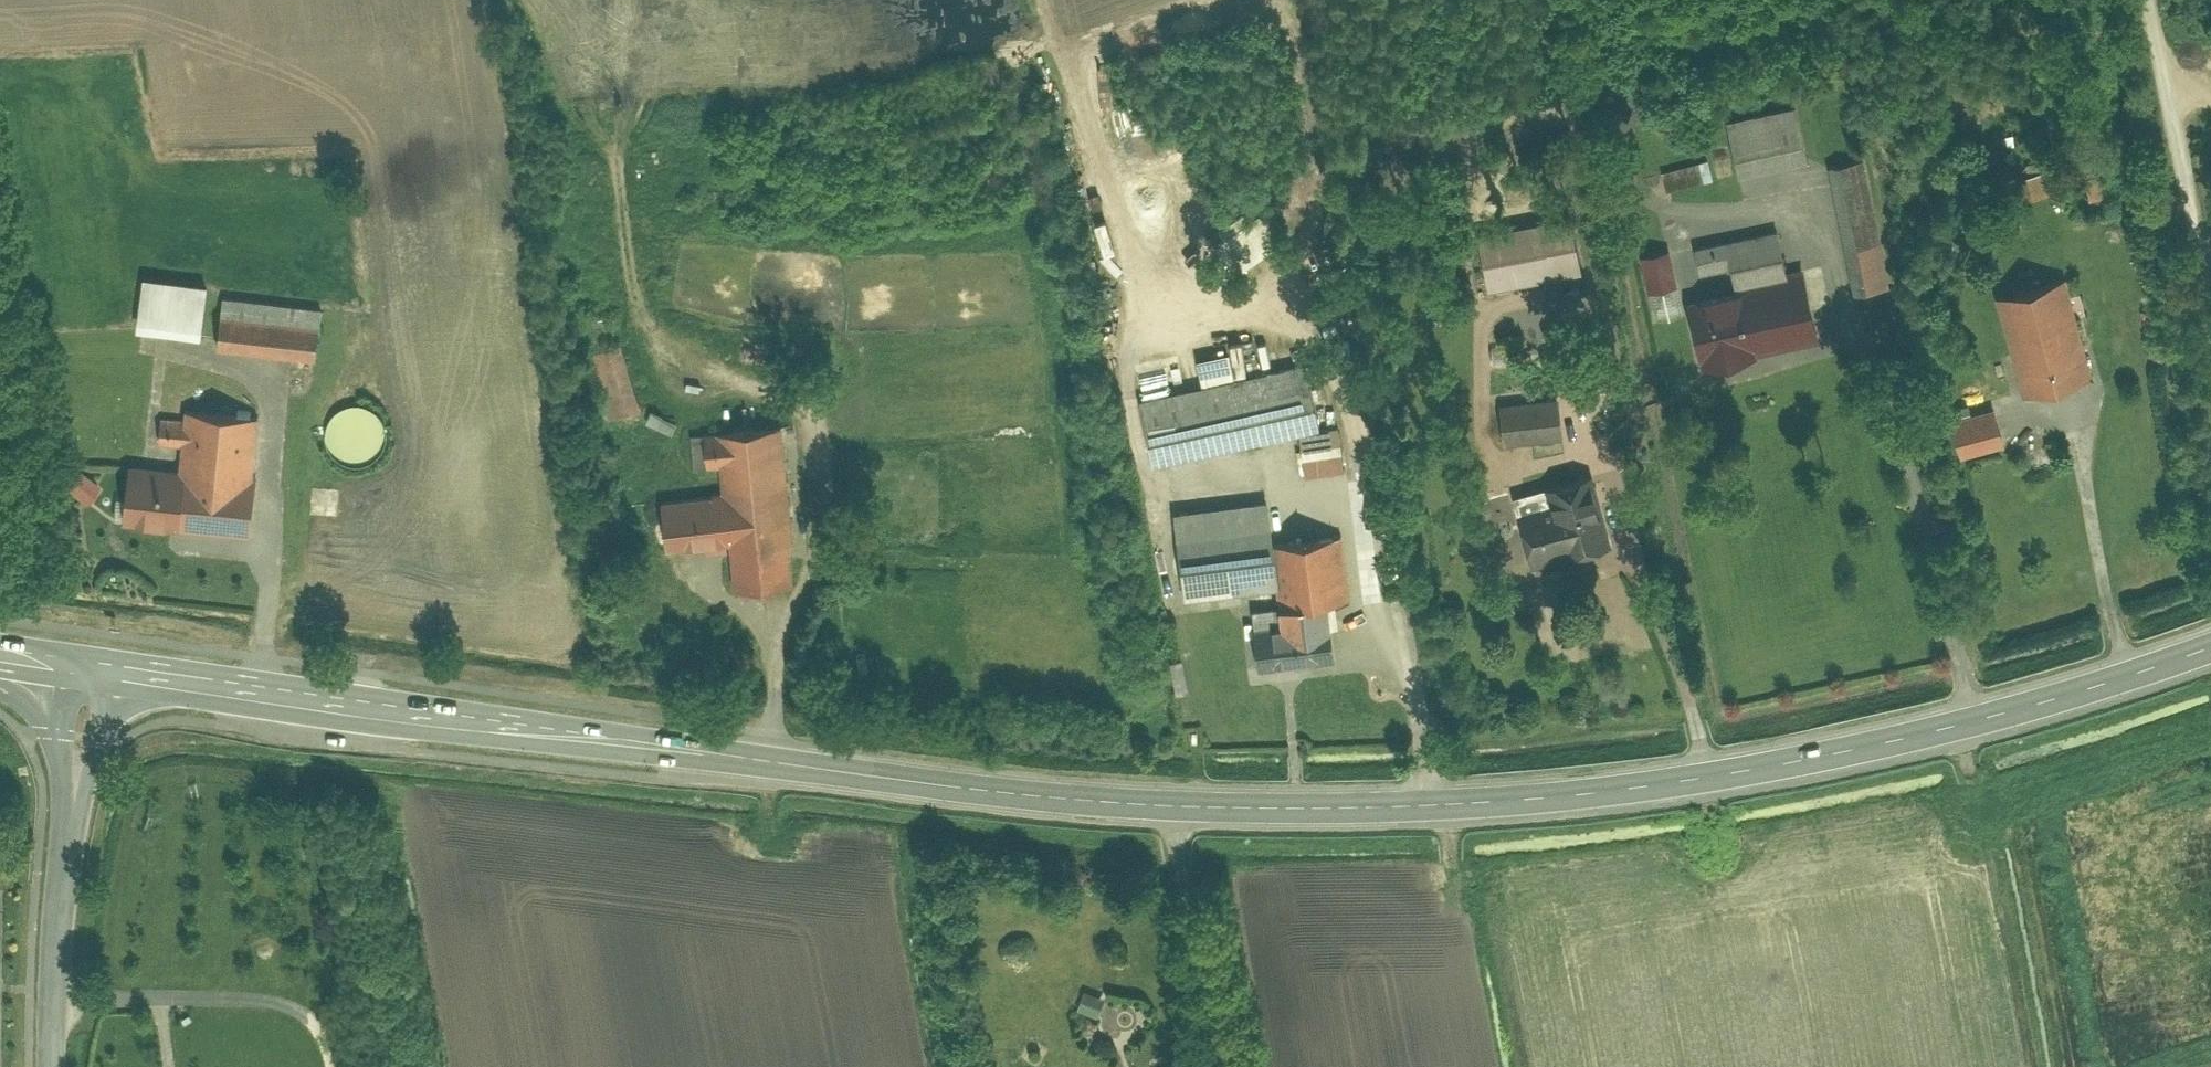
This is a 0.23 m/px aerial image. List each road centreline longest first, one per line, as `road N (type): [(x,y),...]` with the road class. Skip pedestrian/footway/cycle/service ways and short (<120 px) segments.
road 1 (secondary): [(2210,643),(1976,718),(1769,762),(1555,793),(1296,803),(1175,802),(908,777),(88,666)]
road 2 (tertiary): [(88,666),(52,977),(52,1066)]
road 3 (track): [(2152,0),(2210,306)]
road 4 (track): [(1595,0),(1636,180)]

